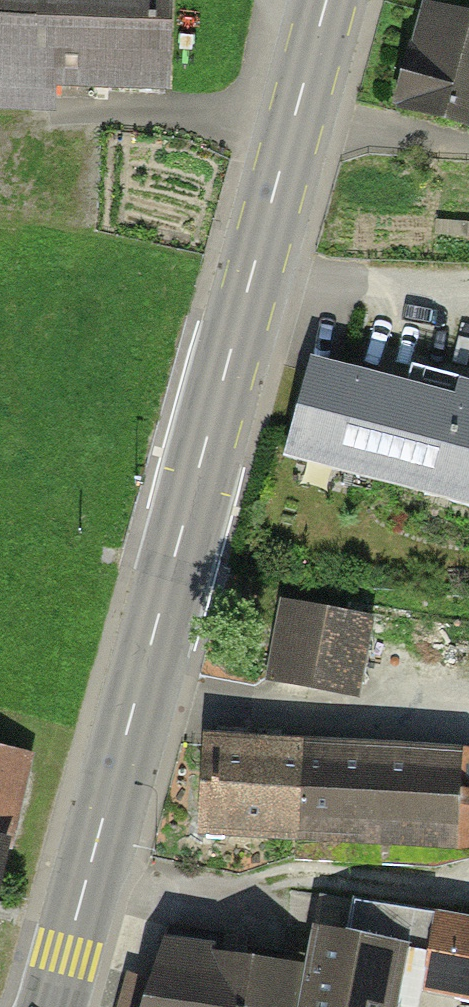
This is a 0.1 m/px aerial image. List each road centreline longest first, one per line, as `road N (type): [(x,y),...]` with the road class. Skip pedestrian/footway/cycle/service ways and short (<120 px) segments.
road 1 (tertiary): [(52,1006),(326,0)]
road 2 (track): [(468,280),(299,277),(255,265)]

